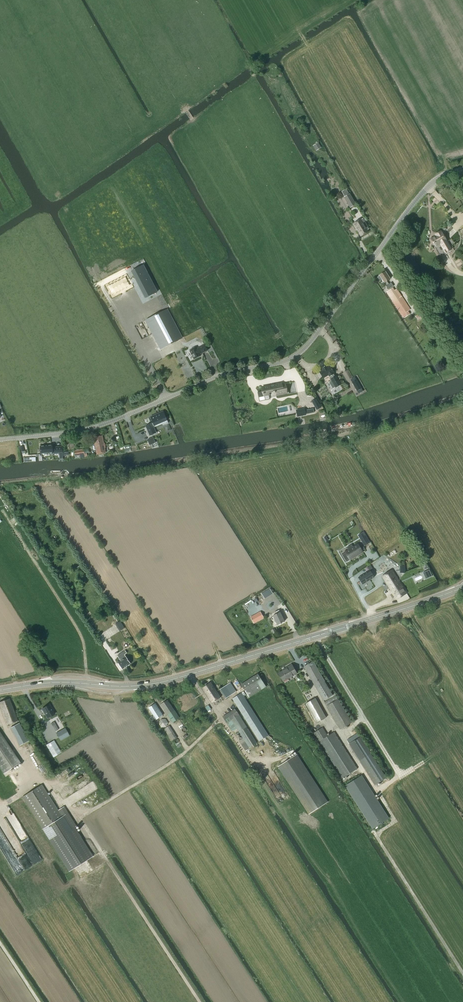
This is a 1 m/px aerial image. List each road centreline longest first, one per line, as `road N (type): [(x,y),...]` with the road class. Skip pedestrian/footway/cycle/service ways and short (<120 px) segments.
road 1 (tertiary): [(462,169),(431,184),(296,356),(211,379),(96,427),(0,439)]
road 2 (primary): [(0,690),(164,682),(462,588)]
road 3 (track): [(66,209),(59,193),(356,0)]
road 4 (track): [(198,1001),(69,805),(24,763)]
road 5 (track): [(340,736),(395,822),(377,834),(462,973)]
road 6 (track): [(66,209),(86,261),(166,399)]
road 7 (track): [(87,684),(81,636),(2,510)]

